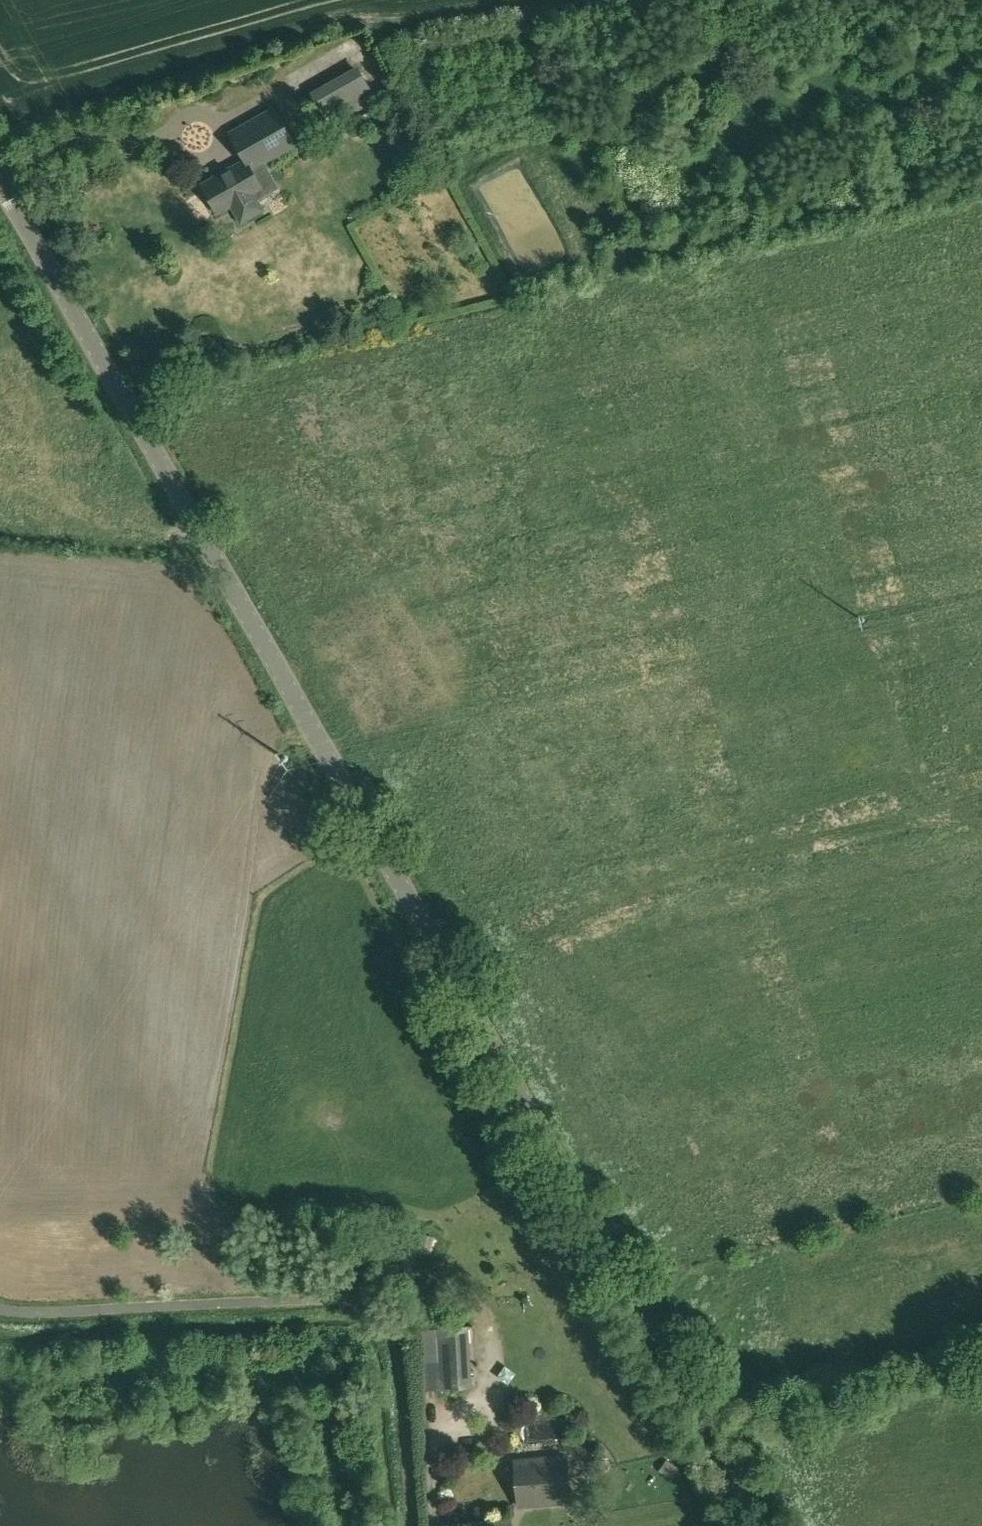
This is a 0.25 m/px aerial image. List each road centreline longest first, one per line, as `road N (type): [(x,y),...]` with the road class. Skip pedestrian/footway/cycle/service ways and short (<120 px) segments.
road 1 (unclassified): [(767,1525),(0,189)]

